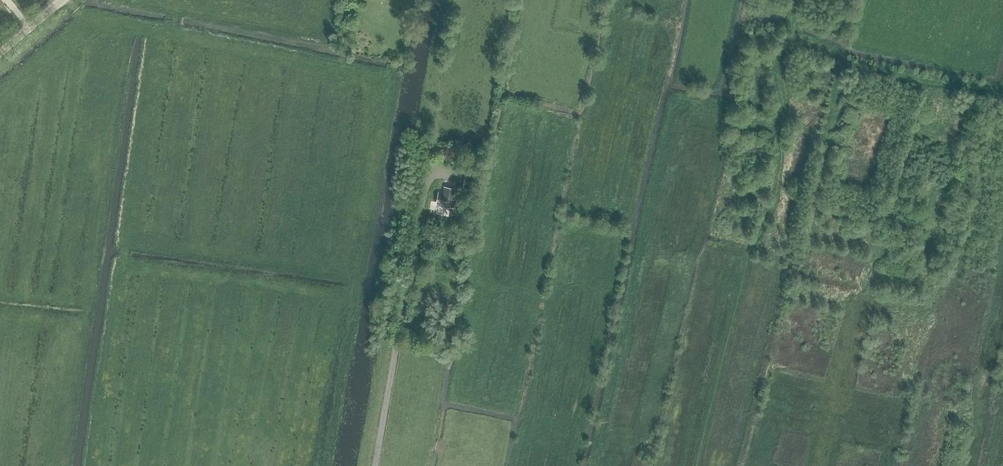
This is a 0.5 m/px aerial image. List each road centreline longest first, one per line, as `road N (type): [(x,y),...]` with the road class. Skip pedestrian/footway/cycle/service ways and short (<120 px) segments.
road 1 (unclassified): [(374,465),(396,344)]

